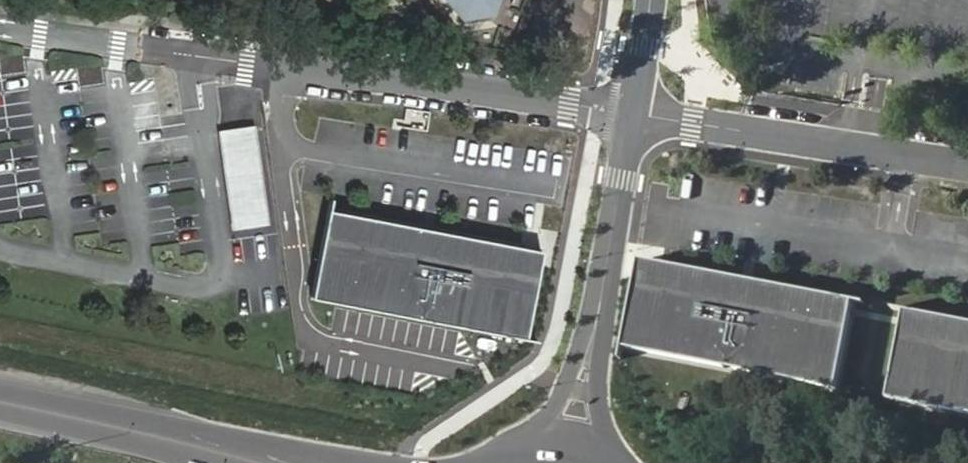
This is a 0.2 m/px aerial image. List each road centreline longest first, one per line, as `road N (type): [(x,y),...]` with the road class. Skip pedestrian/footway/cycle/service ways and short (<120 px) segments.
road 1 (residential): [(634,108),(247,63)]
road 2 (unclassified): [(634,108),(967,159)]
road 3 (primary): [(354,462),(145,431)]
road 4 (unclassified): [(601,312),(634,108)]
road 5 (primary): [(0,400),(145,431)]
road 6 (unclassified): [(601,312),(563,393),(536,429)]
road 7 (unclassified): [(609,444),(601,312)]

